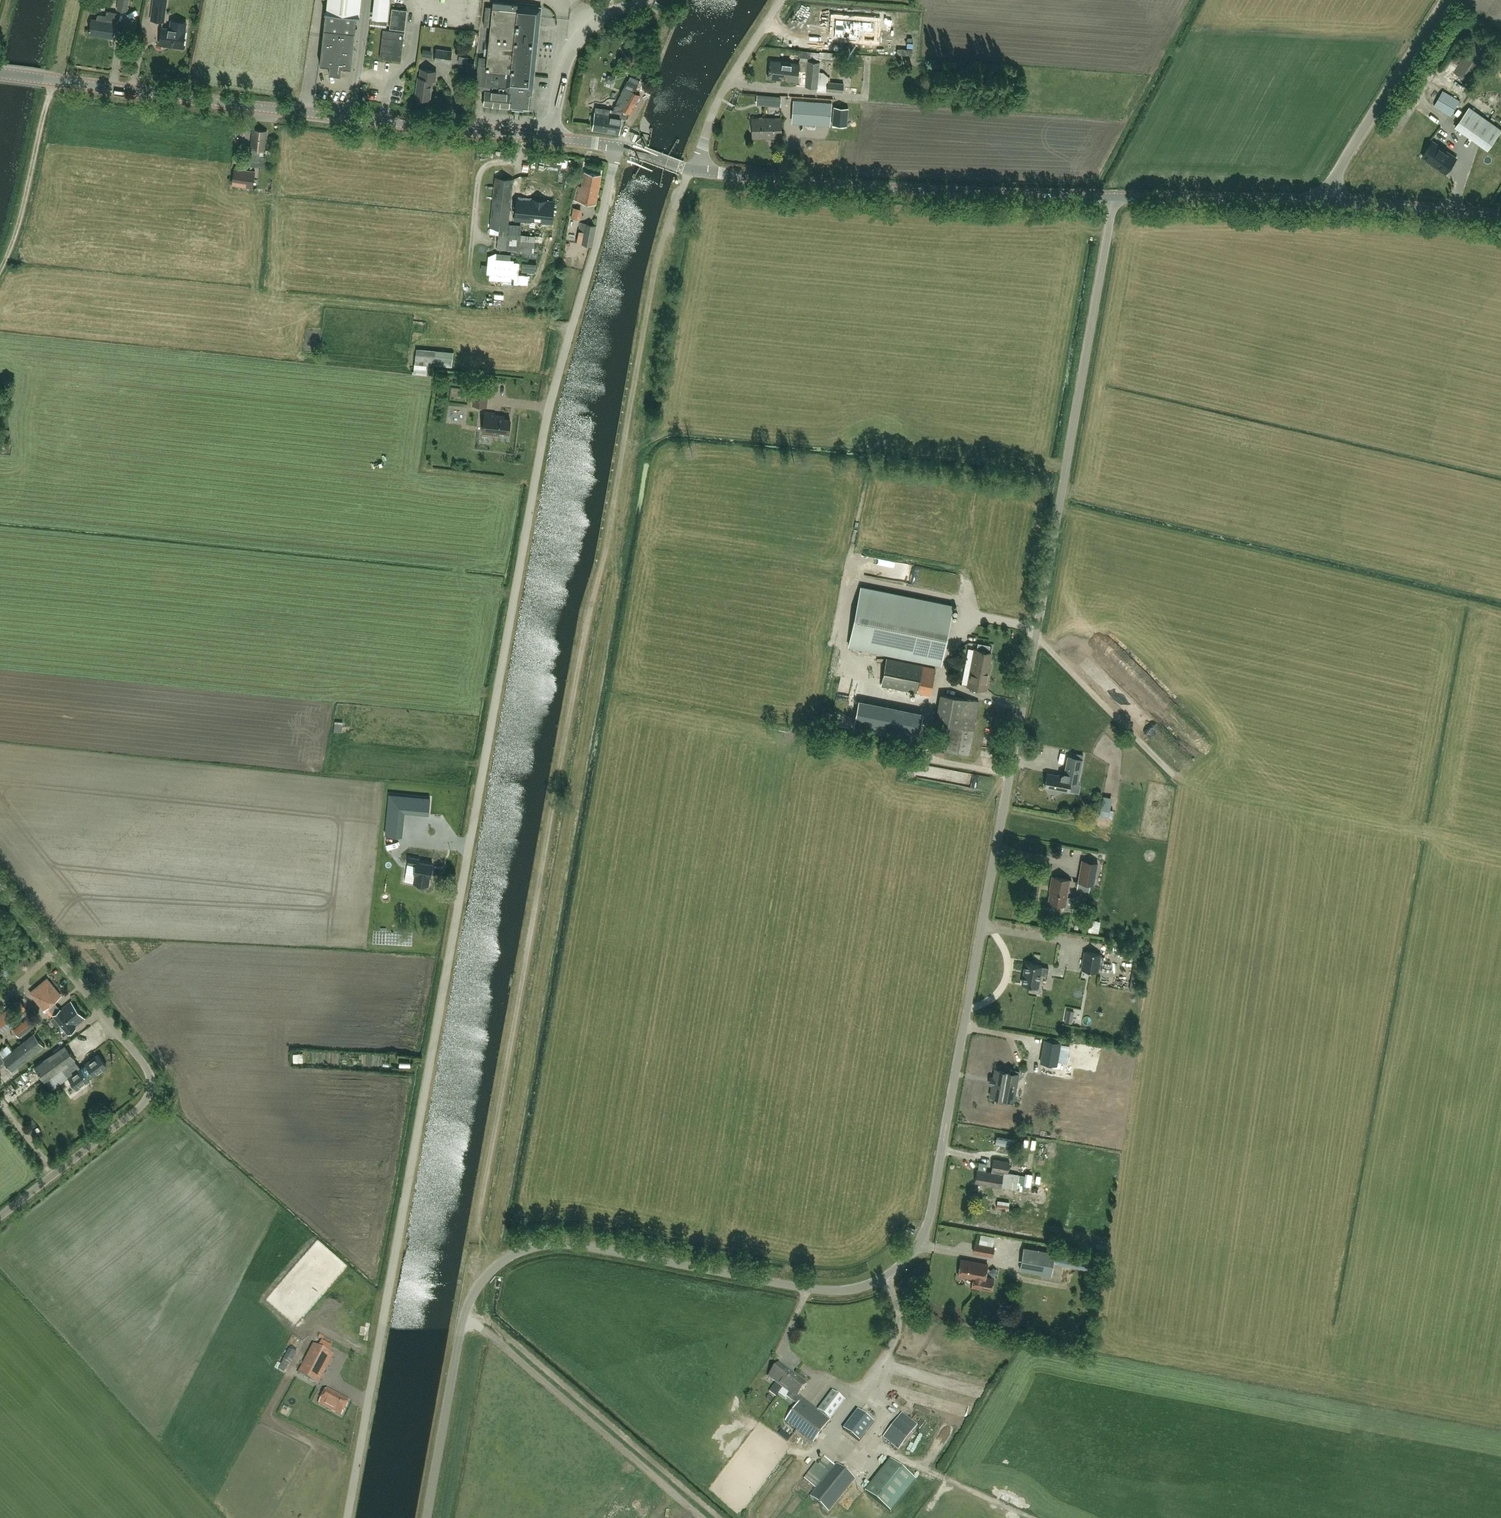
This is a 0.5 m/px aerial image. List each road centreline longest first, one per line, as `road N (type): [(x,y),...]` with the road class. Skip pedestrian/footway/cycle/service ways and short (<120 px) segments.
road 1 (unclassified): [(427,1517),(465,1312),(479,1285),(514,1254),(587,1246),(831,1292),(884,1278),(919,1246),(1111,196)]
road 2 (unclassified): [(347,1517),(550,430),(617,145)]
road 3 (track): [(693,169),(653,274),(473,1294)]
road 4 (tertiary): [(617,145),(44,78)]
road 5 (unclassified): [(0,1223),(150,1098),(141,1069),(0,887)]
road 6 (tertiary): [(1111,196),(877,188),(693,169)]
road 7 (unclassified): [(1329,201),(1335,175),(1447,0)]
road 8 (tertiary): [(1329,201),(1111,196)]
road 9 (track): [(1036,636),(1176,776)]
road 10 (track): [(0,270),(53,80)]
road 11 (unclassified): [(693,169),(720,97),(782,0)]
road 12 (tertiary): [(1500,216),(1329,201)]

